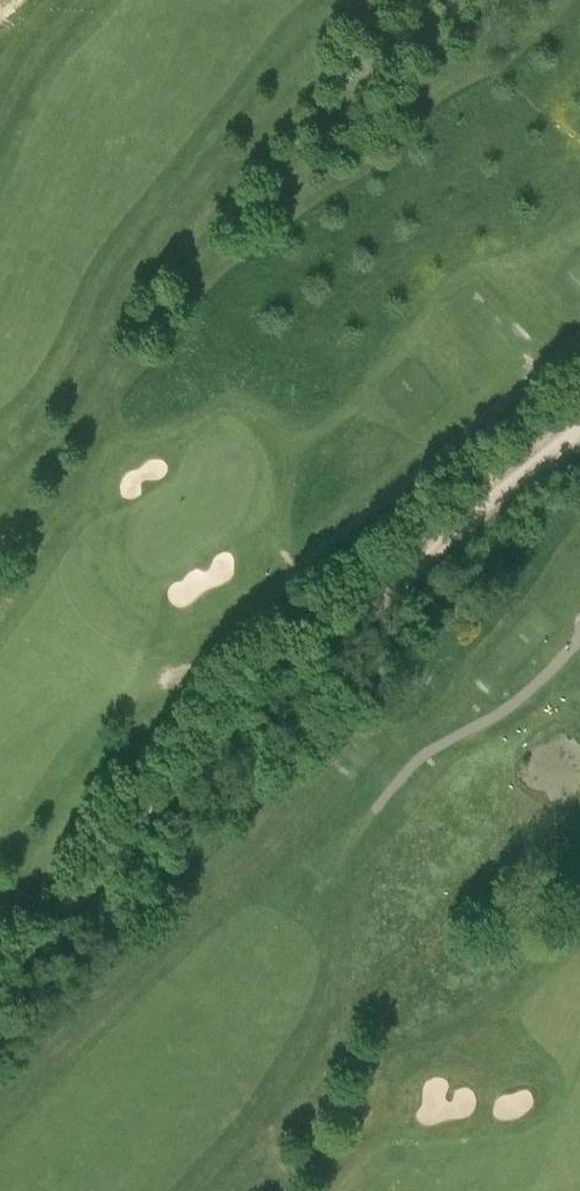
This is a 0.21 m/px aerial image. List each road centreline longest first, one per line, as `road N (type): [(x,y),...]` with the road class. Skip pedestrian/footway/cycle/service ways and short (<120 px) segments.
road 1 (track): [(579,427),(228,734),(0,980)]

